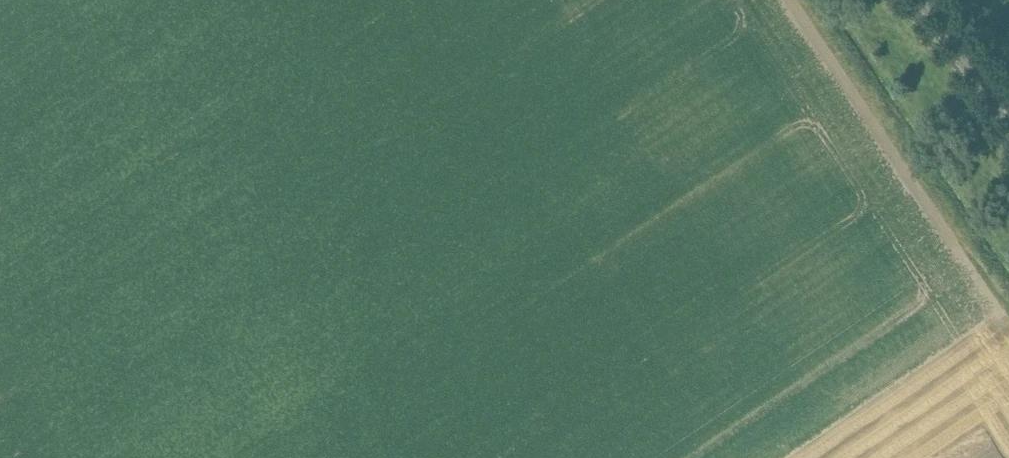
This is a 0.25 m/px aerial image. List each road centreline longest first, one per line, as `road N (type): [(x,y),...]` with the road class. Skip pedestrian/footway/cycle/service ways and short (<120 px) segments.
road 1 (unclassified): [(1008,102),(940,0)]

